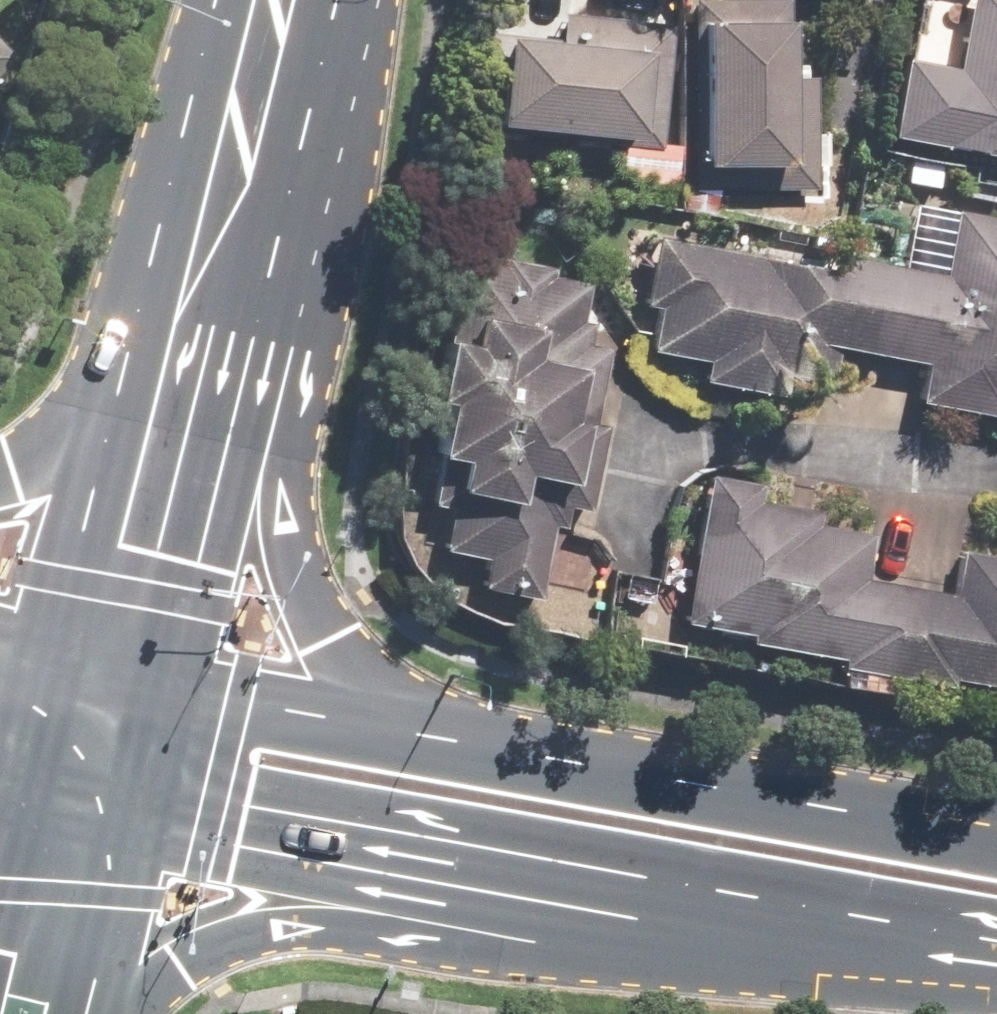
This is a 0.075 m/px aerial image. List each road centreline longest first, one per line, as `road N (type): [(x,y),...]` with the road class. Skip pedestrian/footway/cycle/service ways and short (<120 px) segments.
road 1 (secondary): [(230,58),(251,372),(281,512),(327,595),(379,667),(460,723),(695,802)]
road 2 (secondary): [(230,58),(85,685)]
road 3 (tertiary): [(85,685),(695,802)]
road 4 (tertiary): [(631,902),(57,807)]
road 5 (secondary): [(631,902),(430,896),(235,936),(171,962),(109,1013)]
road 6 (secondary): [(0,454),(39,436),(106,354),(154,259),(230,58)]
road 7 (tertiary): [(996,949),(631,902)]
road 8 (tertiary): [(695,802),(996,848)]
road 9 (secondary): [(57,807),(9,1013)]
road 10 (secondary): [(85,685),(57,807)]

